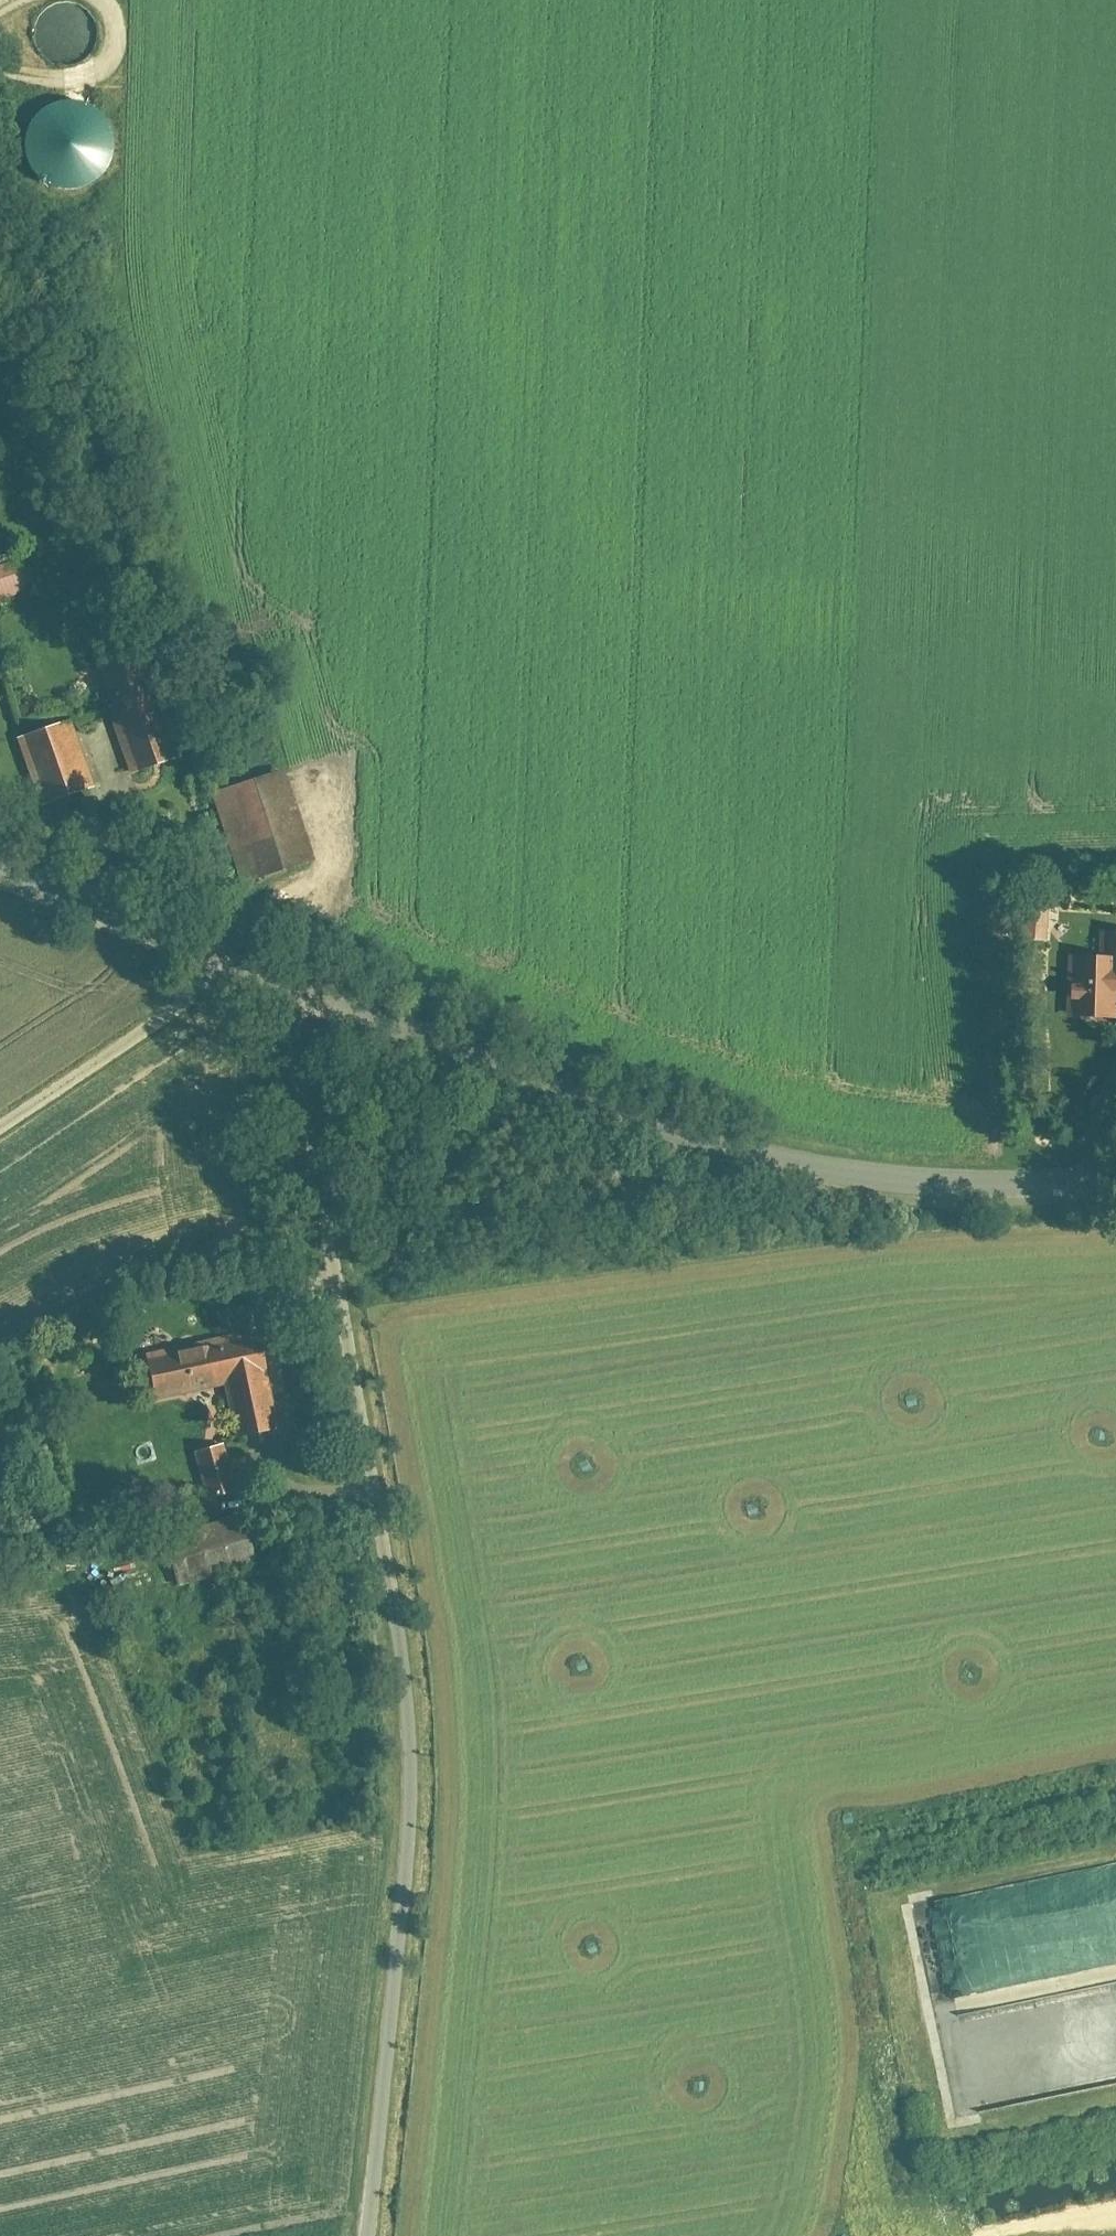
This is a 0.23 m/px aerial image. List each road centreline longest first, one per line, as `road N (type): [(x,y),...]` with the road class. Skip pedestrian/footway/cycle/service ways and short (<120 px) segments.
road 1 (residential): [(369,2235),(405,1900),(413,1717),(298,1052),(297,1028),(312,996)]
road 2 (tertiary): [(1115,1177),(916,1183),(824,1172),(589,1106),(312,996)]
road 3 (tertiary): [(312,996),(0,869)]

